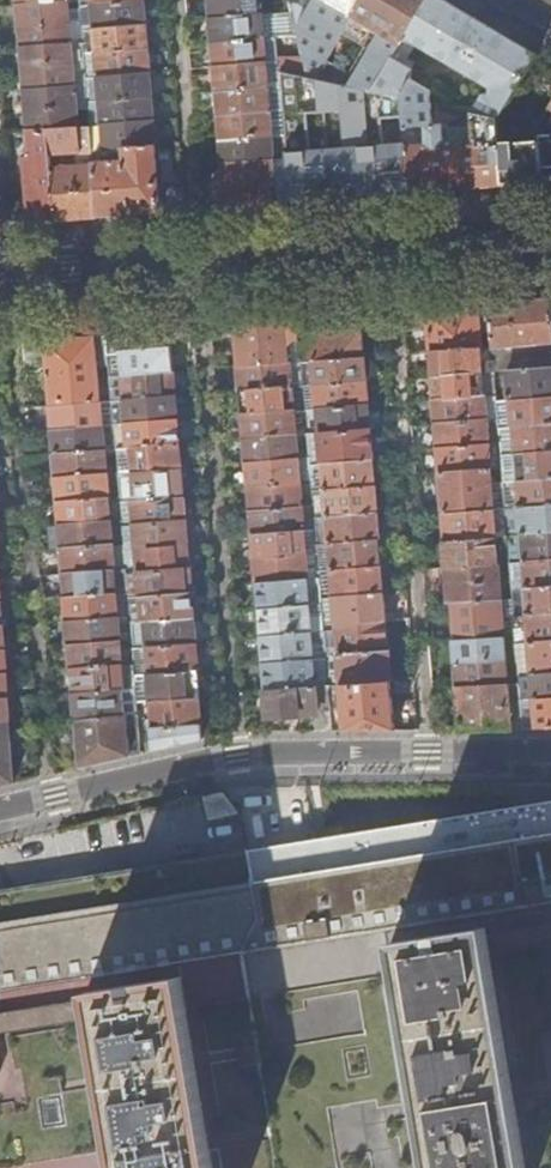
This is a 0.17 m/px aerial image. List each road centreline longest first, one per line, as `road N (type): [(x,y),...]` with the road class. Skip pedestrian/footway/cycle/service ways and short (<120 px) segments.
road 1 (residential): [(0,815),(234,764),(550,757)]
road 2 (residential): [(550,243),(0,283)]

